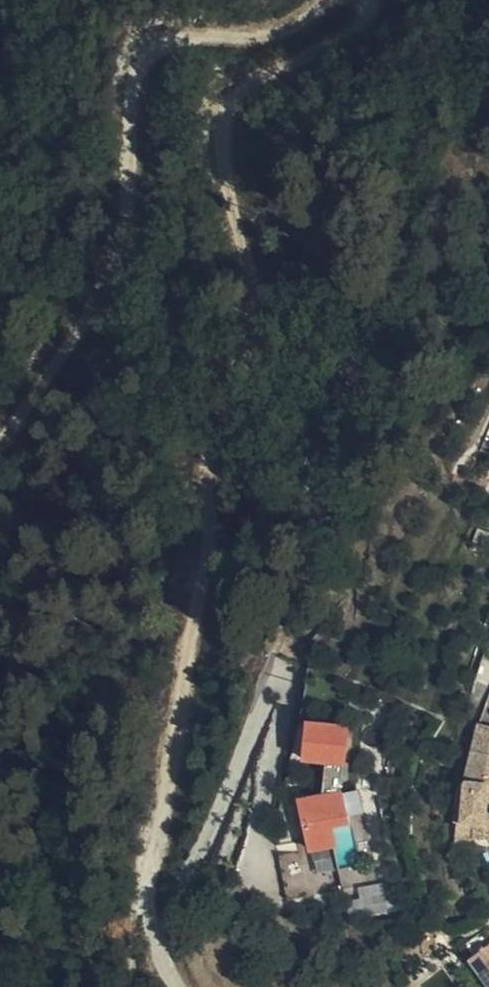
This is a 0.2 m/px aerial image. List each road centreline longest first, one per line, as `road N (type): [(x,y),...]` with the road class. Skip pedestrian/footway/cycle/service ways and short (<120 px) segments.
road 1 (track): [(372,0),(366,23),(232,100),(217,135),(247,284),(210,492),(189,705),(153,843),(165,939),(200,986)]
road 2 (track): [(0,450),(32,413),(105,256),(138,62),(177,38),(270,34),(329,0)]

